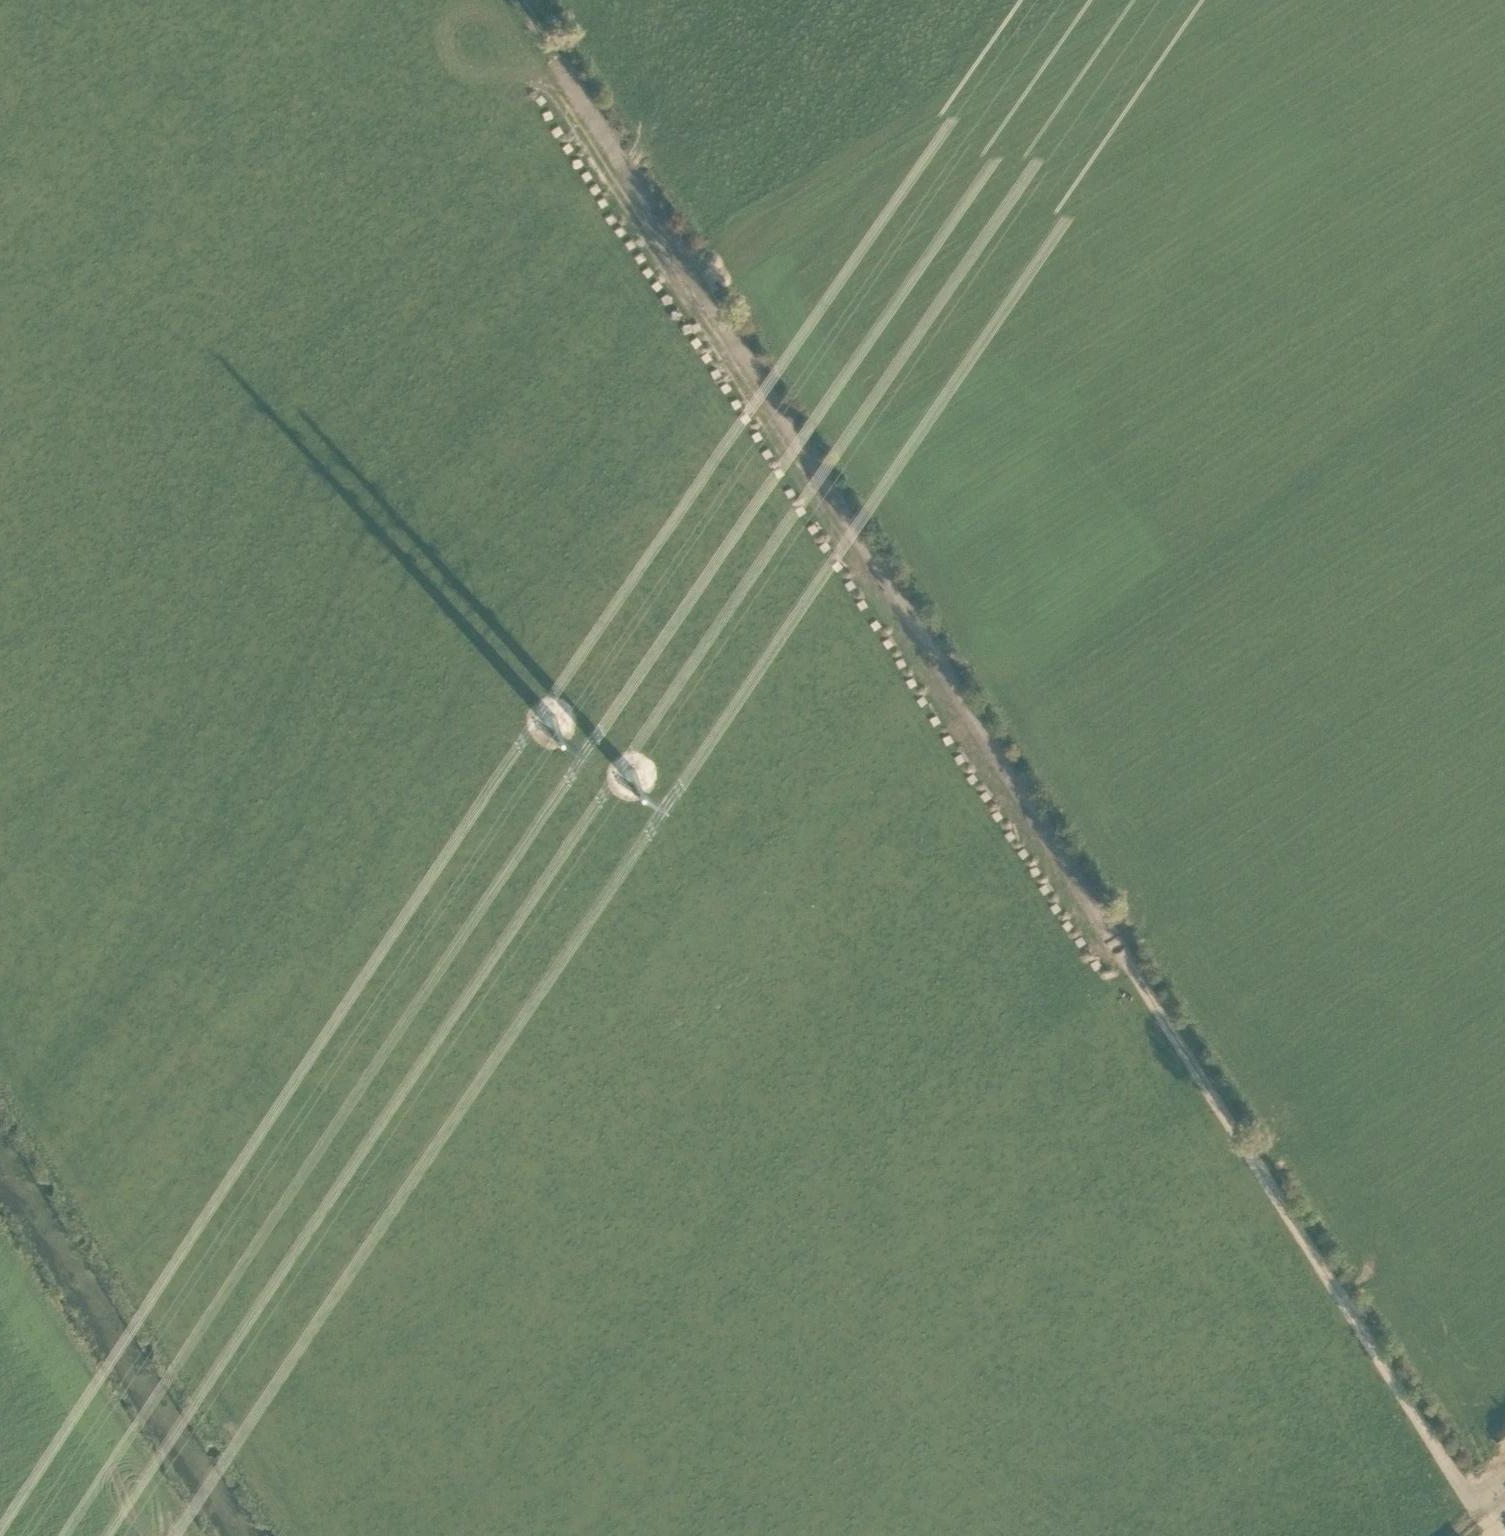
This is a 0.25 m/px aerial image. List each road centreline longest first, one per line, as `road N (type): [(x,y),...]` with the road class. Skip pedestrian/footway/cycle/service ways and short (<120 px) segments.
road 1 (track): [(1256,1159),(513,0)]

